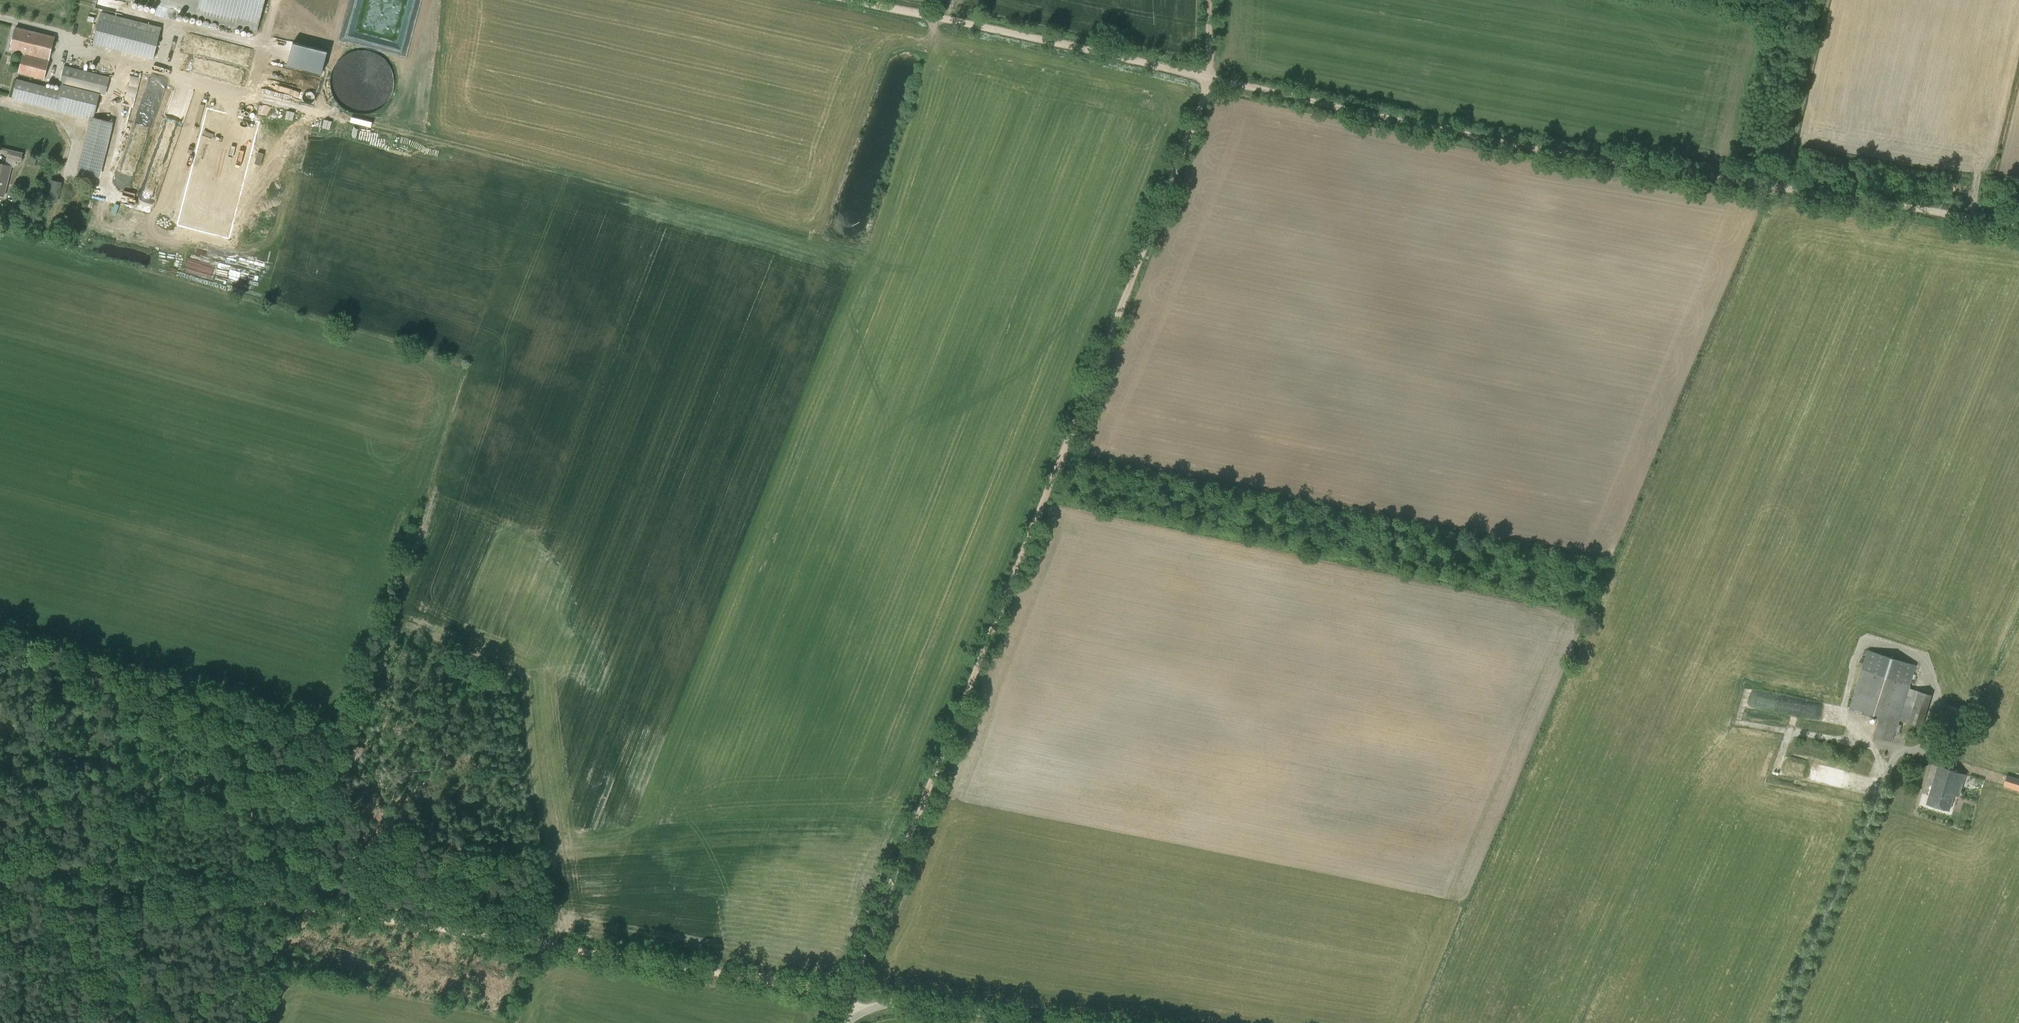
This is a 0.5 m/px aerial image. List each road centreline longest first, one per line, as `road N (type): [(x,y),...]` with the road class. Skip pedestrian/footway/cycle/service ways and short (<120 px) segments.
road 1 (track): [(847,993),(1208,78)]
road 2 (track): [(2018,225),(1607,160),(1208,78)]
road 3 (track): [(0,859),(537,944)]
road 4 (track): [(852,0),(1208,78)]
road 5 (track): [(537,944),(847,993)]
road 6 (unclassified): [(846,1022),(898,1002),(1044,1022)]

